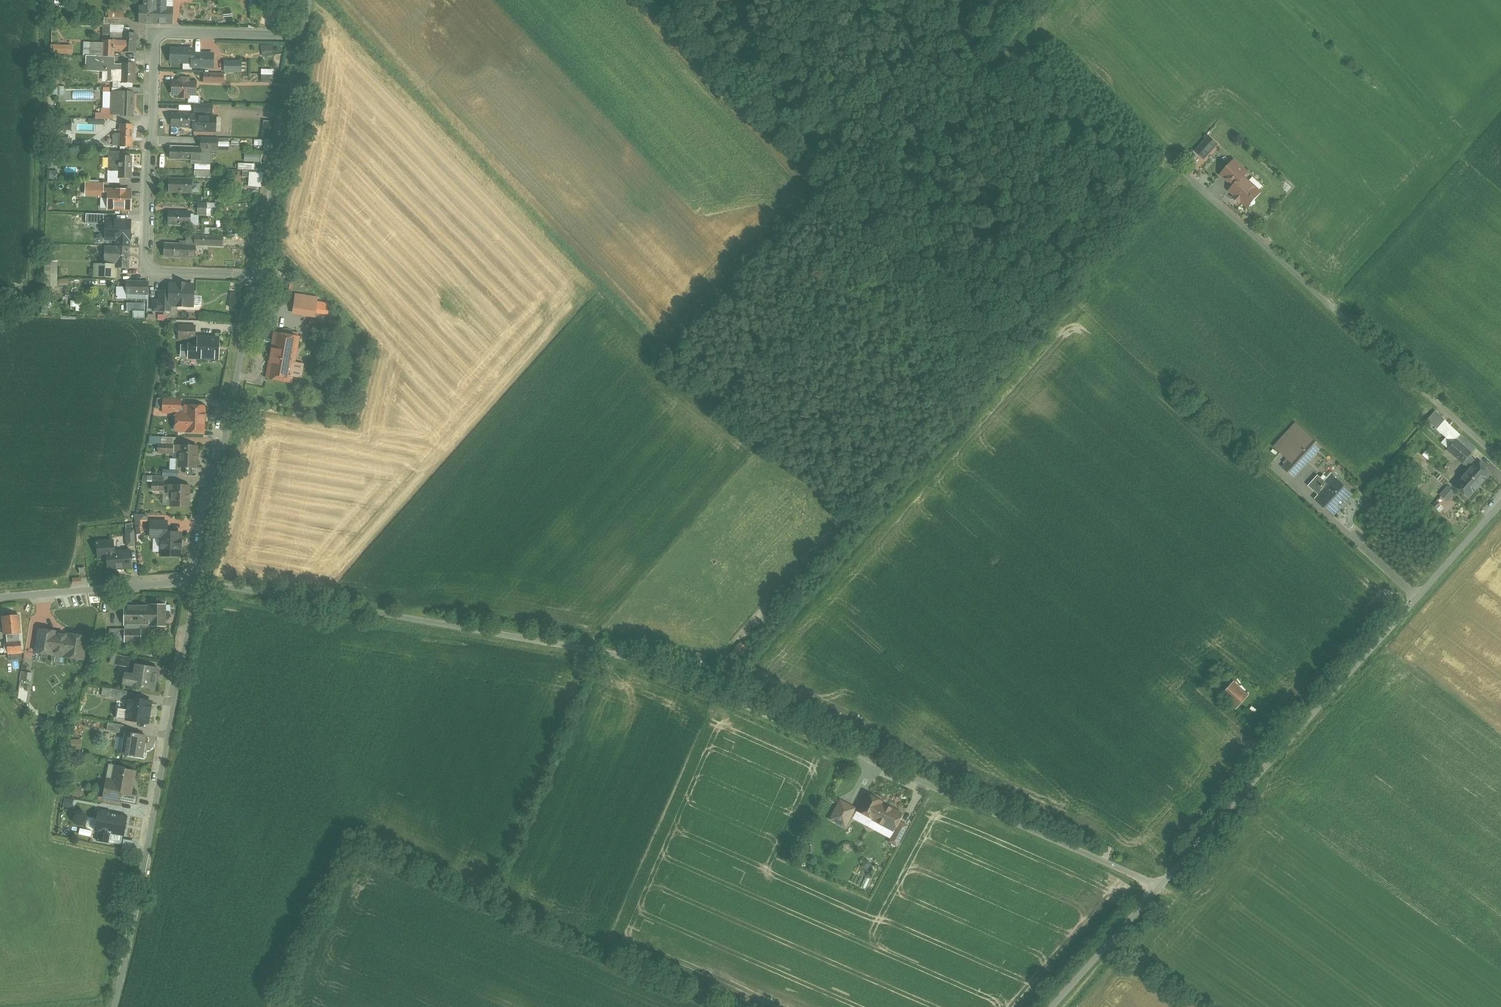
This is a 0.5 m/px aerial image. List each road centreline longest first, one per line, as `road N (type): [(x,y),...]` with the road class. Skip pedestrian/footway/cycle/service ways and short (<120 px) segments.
road 1 (unclassified): [(198,581),(626,658),(1159,886)]
road 2 (unclassified): [(1500,504),(1159,886)]
road 3 (residential): [(251,276),(146,267),(152,49),(168,35),(303,35)]
road 4 (unclassified): [(114,1006),(198,581)]
road 5 (unclassified): [(251,276),(198,581)]
road 6 (unclassified): [(303,35),(251,276)]
road 7 (unclassified): [(198,581),(0,597)]
road 8 (unclassified): [(1159,886),(1052,1006)]

